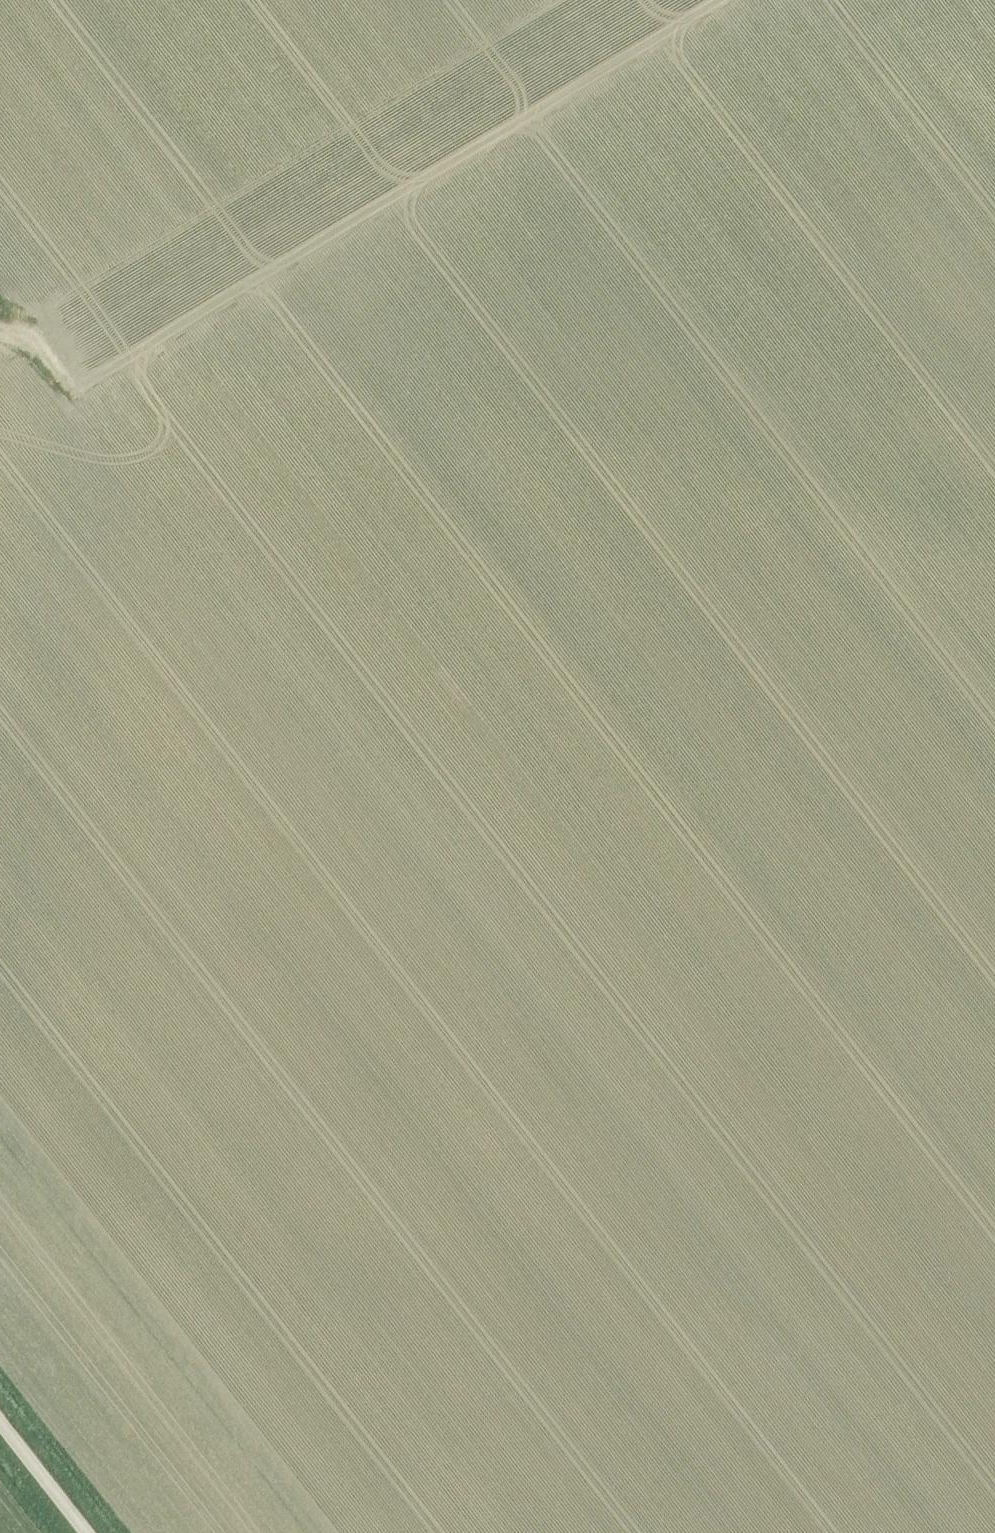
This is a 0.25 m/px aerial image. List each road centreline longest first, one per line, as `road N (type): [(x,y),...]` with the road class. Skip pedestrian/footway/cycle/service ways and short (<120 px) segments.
road 1 (unclassified): [(87,1532),(0,1421)]

